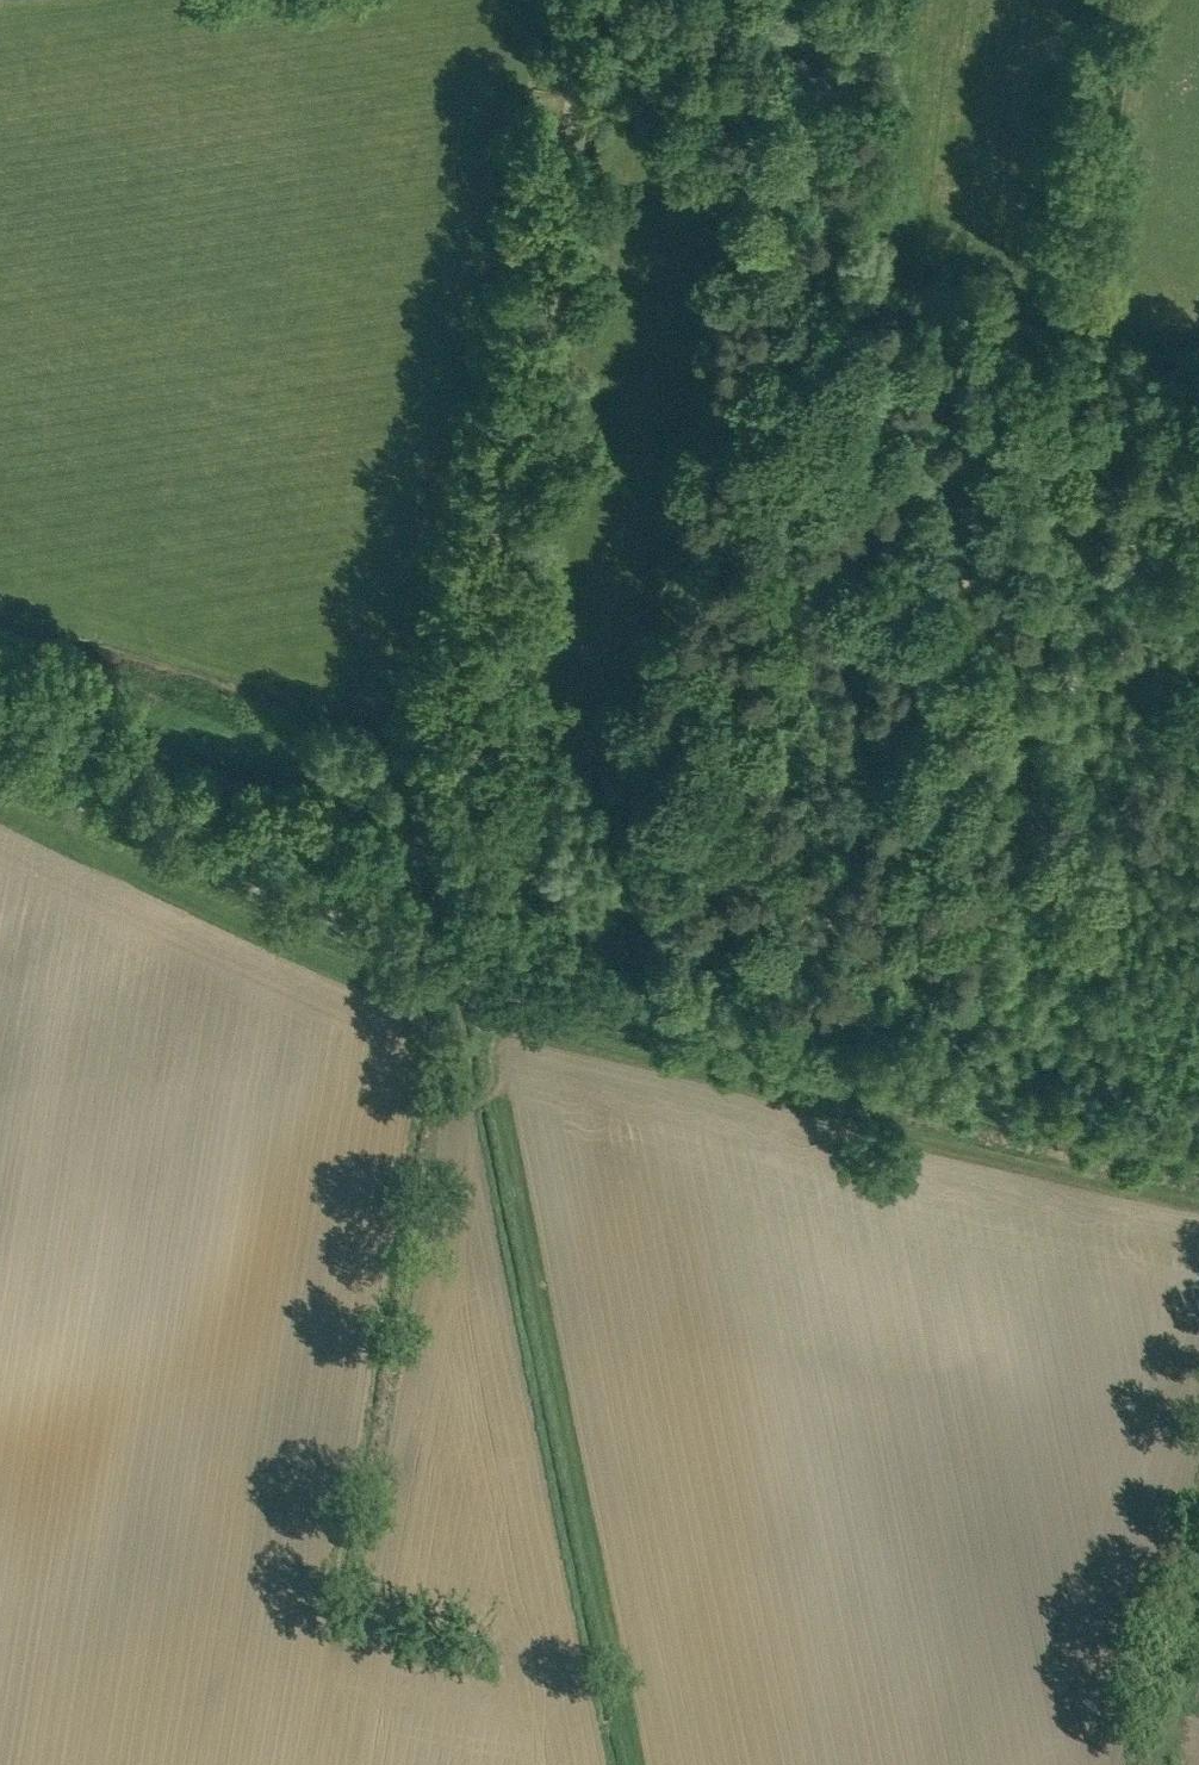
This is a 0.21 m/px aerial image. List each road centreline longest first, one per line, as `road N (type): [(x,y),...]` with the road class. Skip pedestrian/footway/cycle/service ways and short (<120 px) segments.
road 1 (unclassified): [(0,764),(463,976),(1198,1147)]

